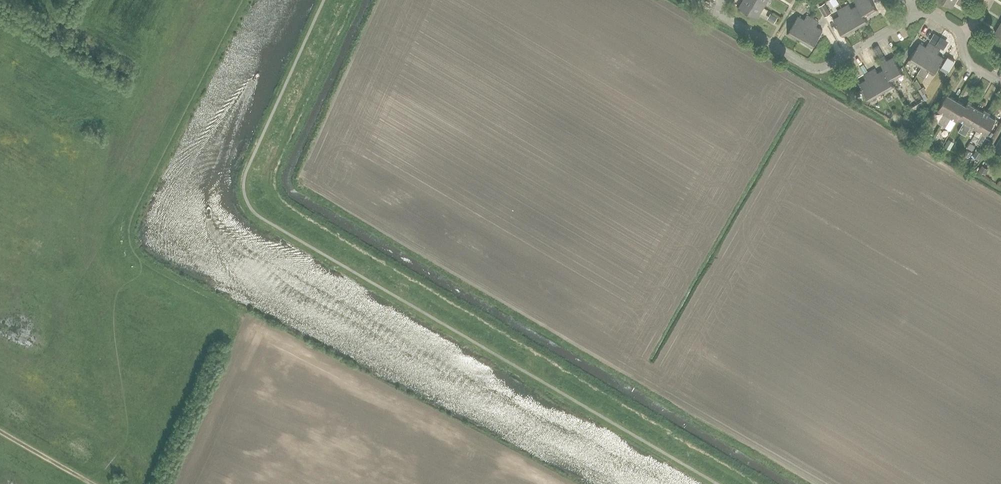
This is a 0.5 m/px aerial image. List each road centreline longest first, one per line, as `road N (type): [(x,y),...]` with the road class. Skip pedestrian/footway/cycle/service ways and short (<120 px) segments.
road 1 (residential): [(921,8),(817,71),(725,17),(721,0)]

